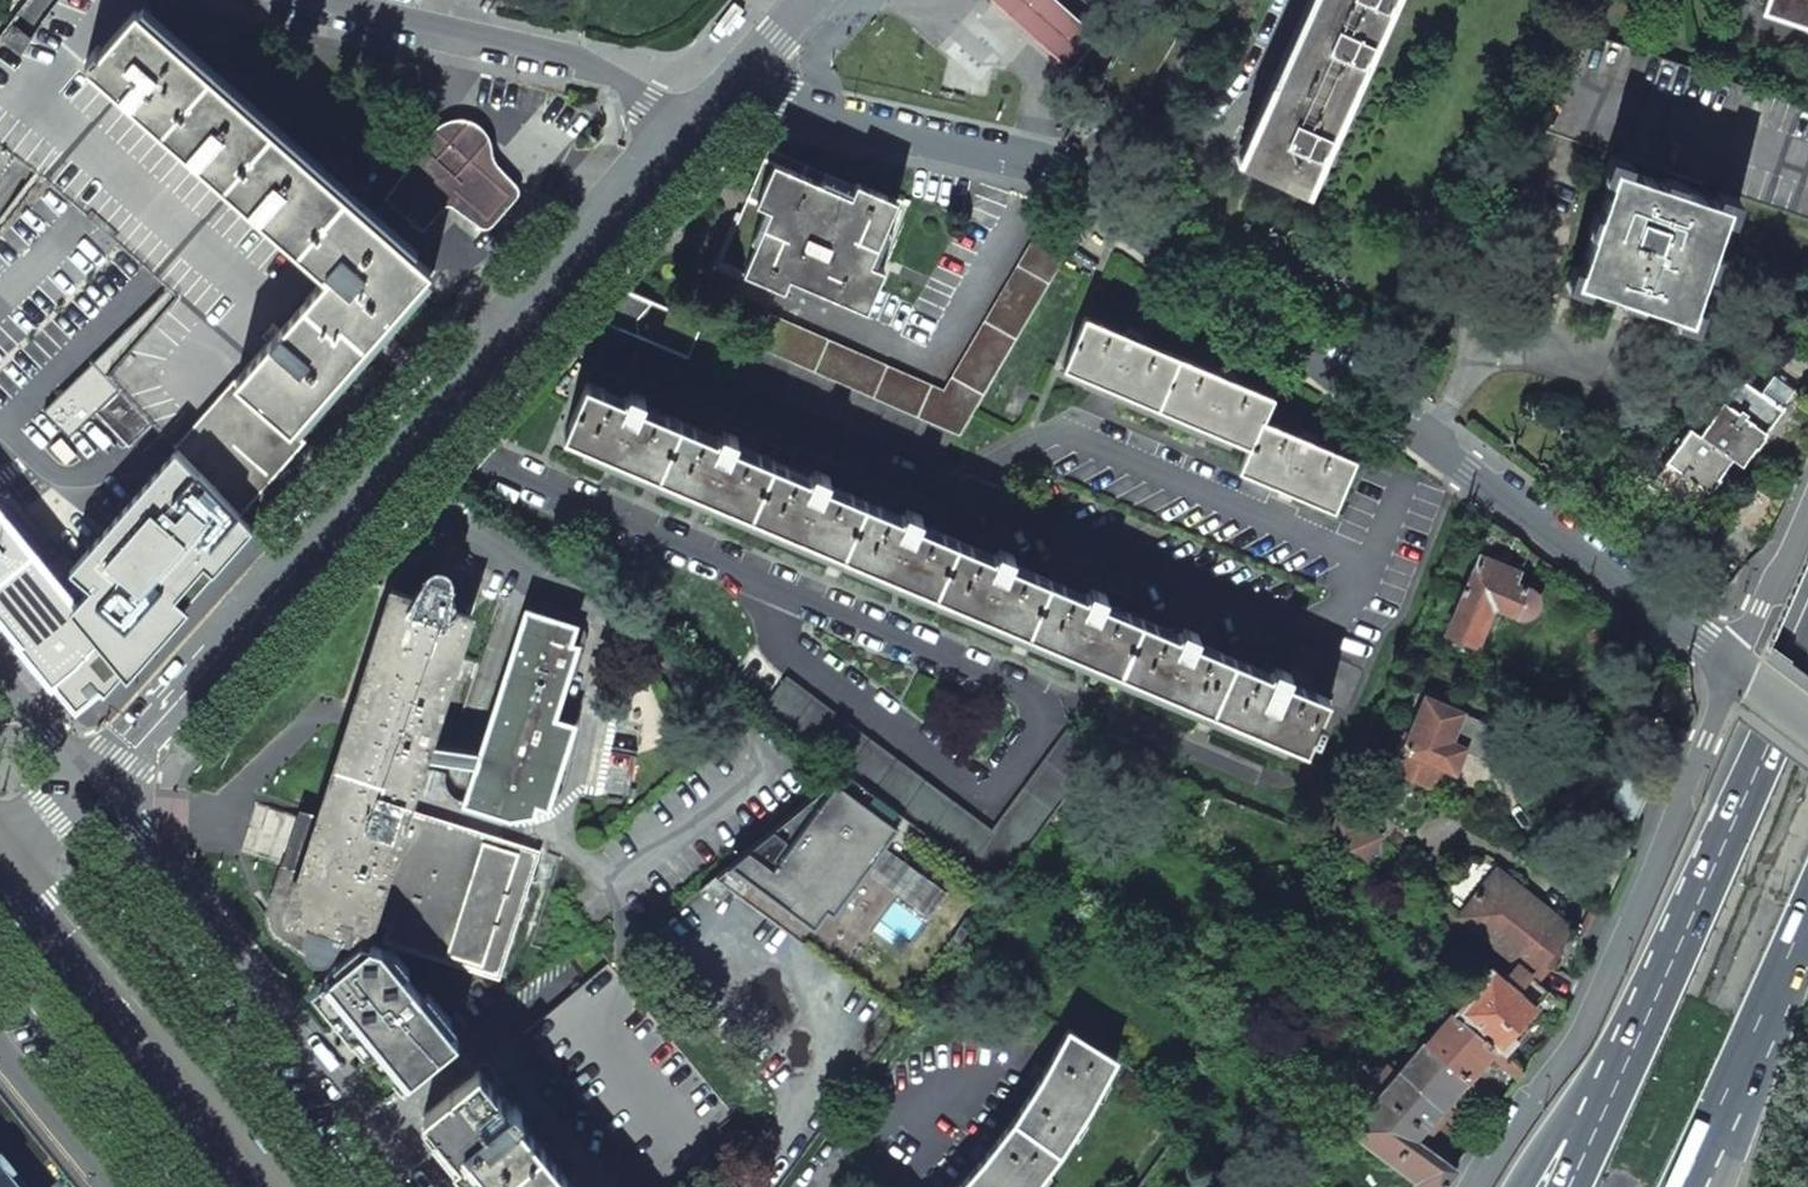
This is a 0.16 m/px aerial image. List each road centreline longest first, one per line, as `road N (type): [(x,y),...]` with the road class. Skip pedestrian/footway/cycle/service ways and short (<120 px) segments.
road 1 (residential): [(718,90),(1056,171),(1735,668)]
road 2 (residential): [(684,128),(97,790)]
road 3 (residential): [(1735,668),(1592,1021),(1479,1186)]
road 4 (residential): [(273,0),(370,28),(559,54),(620,81),(684,128)]
road 5 (secondary): [(264,1186),(0,863)]
road 6 (trunk): [(1807,684),(1657,1031)]
road 7 (trunk): [(1692,1178),(1807,924)]
road 8 (trunk): [(1657,1031),(1536,1186)]
road 9 (trunk): [(1657,1031),(1573,1186)]
road 10 (residential): [(1807,508),(1735,668)]
road 11 (residential): [(718,90),(804,0)]

